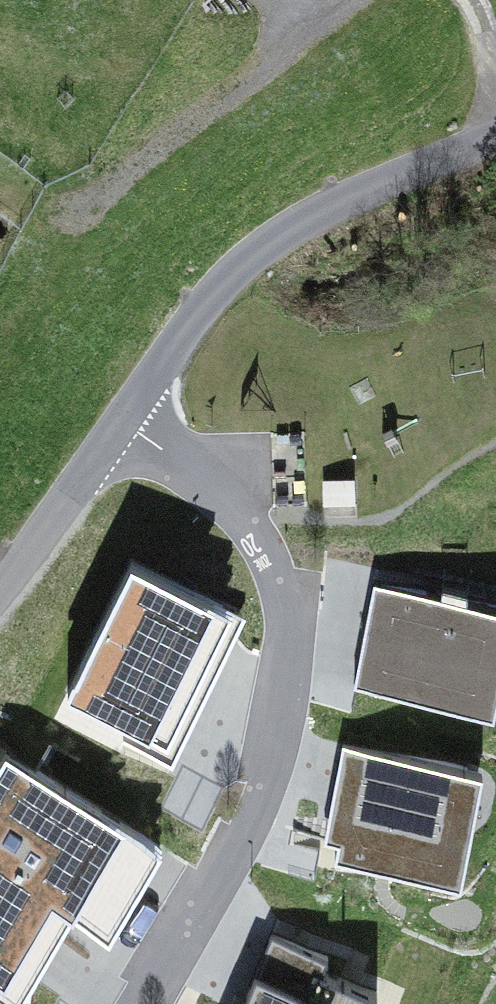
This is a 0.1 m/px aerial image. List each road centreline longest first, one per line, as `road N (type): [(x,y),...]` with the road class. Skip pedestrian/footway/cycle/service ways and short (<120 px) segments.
road 1 (residential): [(124,419),(254,528),(284,623),(275,754),(240,845),(141,1003)]
road 2 (unclassified): [(495,130),(300,218),(221,291),(124,419)]
road 3 (unclassified): [(124,419),(0,591)]

